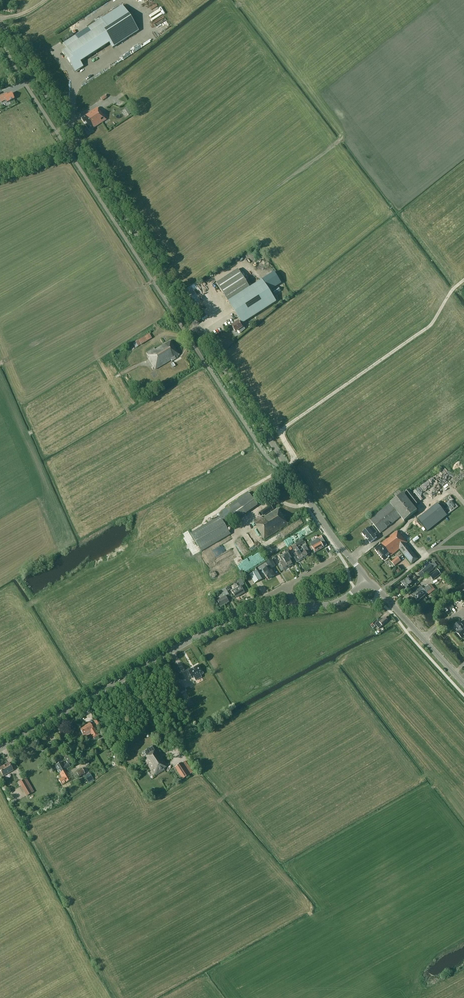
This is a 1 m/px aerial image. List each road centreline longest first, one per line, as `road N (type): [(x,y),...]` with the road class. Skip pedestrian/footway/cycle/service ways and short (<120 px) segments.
road 1 (tertiary): [(366,582),(0,23)]
road 2 (tertiary): [(0,749),(207,631),(294,607)]
road 3 (track): [(152,281),(341,139)]
road 4 (tertiary): [(463,684),(366,582)]

